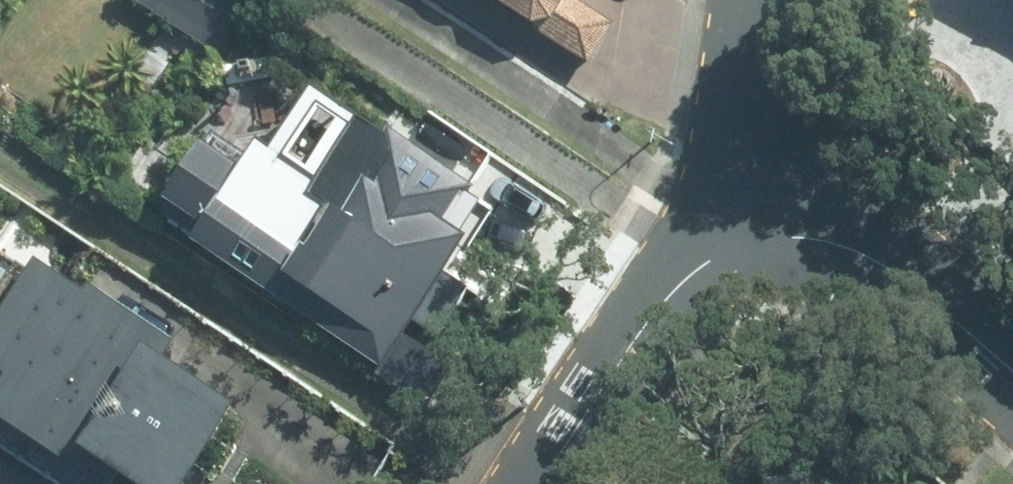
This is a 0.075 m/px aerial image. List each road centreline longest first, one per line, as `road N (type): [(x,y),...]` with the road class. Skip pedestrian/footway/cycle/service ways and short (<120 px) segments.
road 1 (residential): [(544,483),(657,310),(711,259),(750,243)]
road 2 (residential): [(750,243),(826,242),(879,262),(1012,371)]
road 3 (residential): [(750,243),(745,146),(761,0)]

